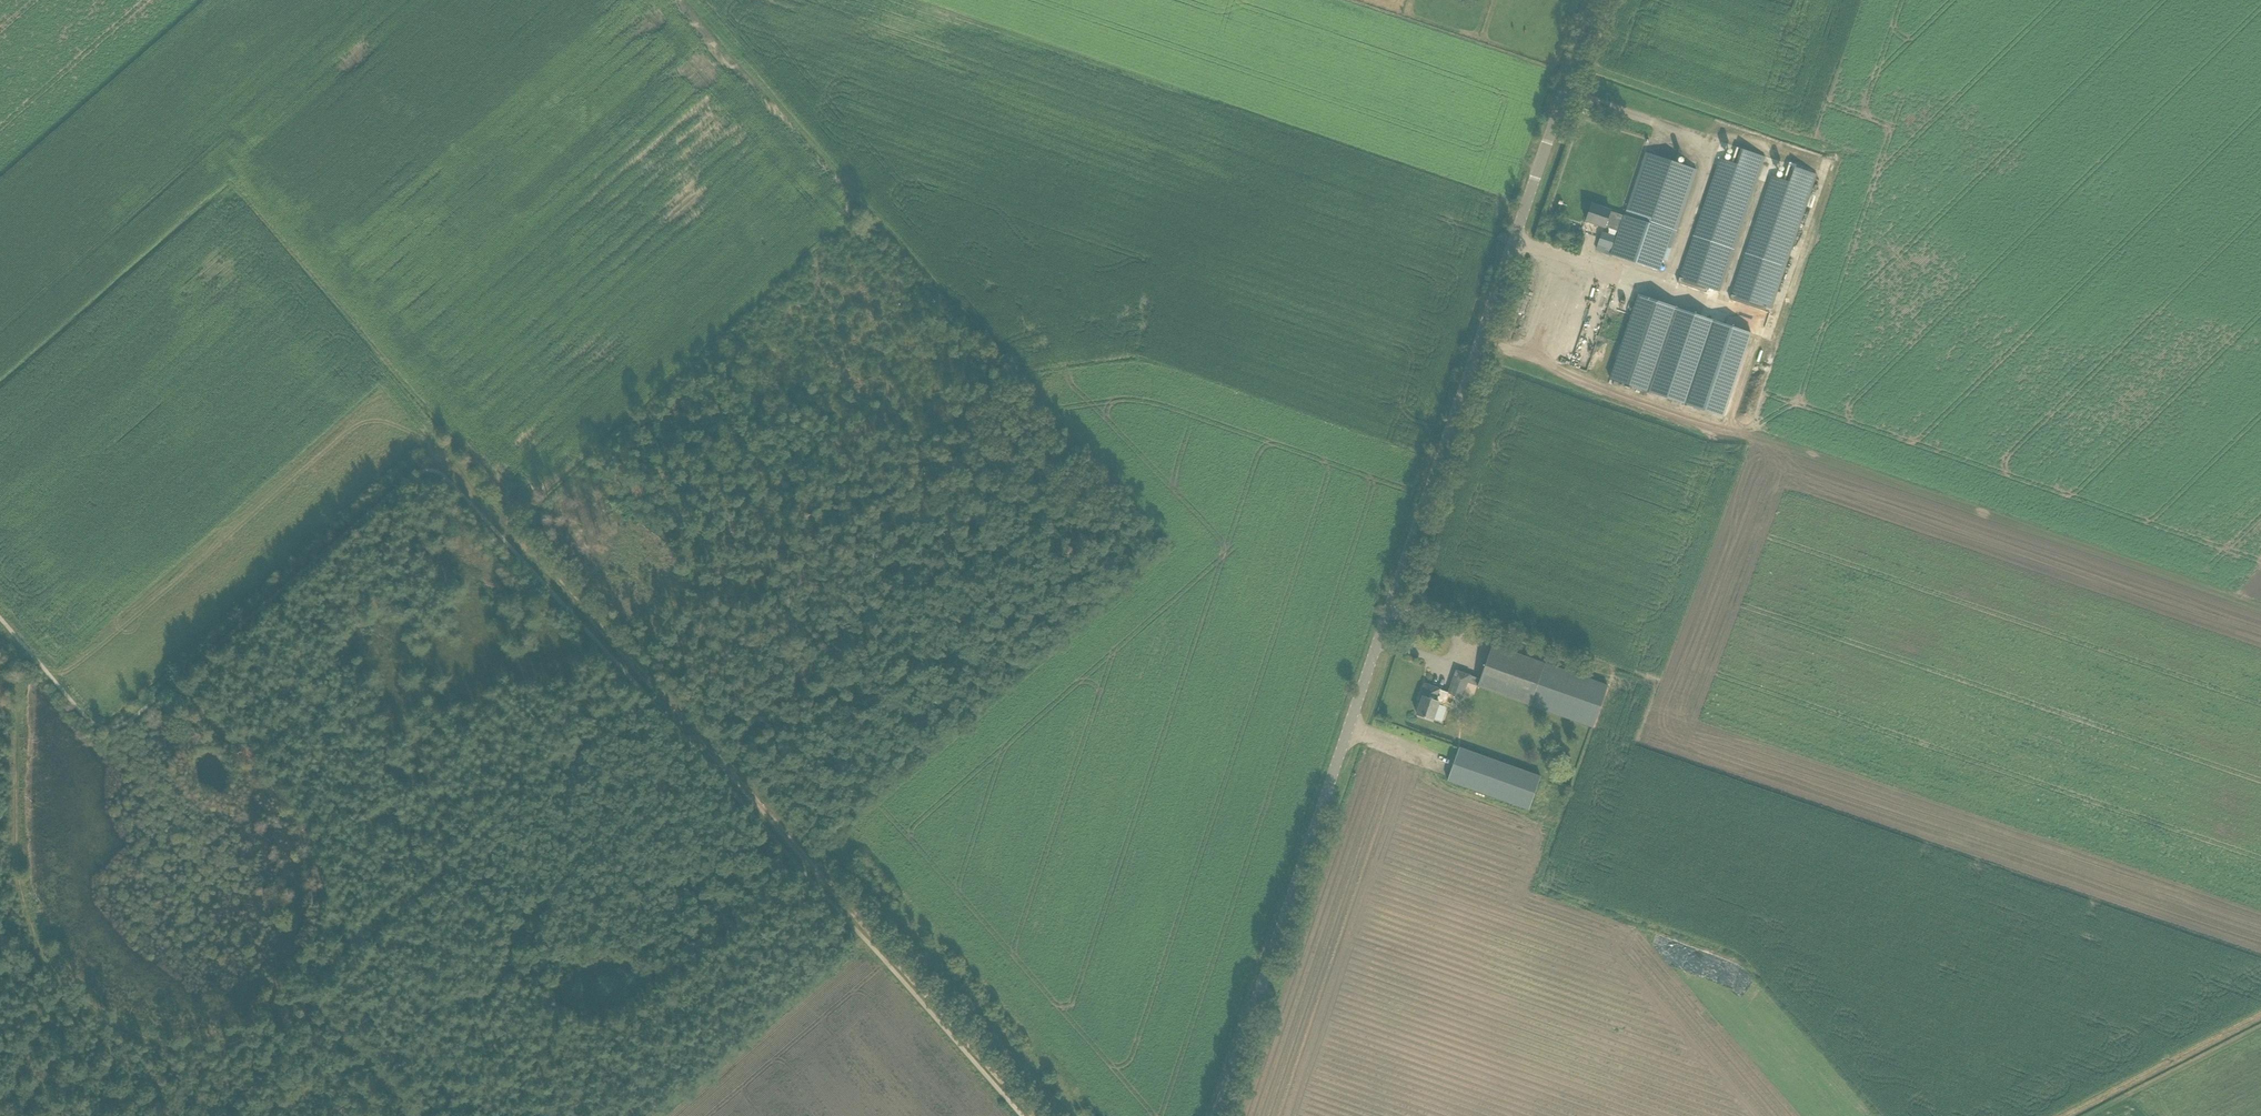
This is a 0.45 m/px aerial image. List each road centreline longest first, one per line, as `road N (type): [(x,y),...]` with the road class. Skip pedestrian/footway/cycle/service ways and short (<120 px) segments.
road 1 (unclassified): [(1216,1115),(1595,0)]
road 2 (track): [(1031,1115),(443,455)]
road 3 (track): [(0,638),(18,673),(13,821),(25,899),(39,946),(77,1002),(131,1036),(170,1047),(208,1049),(310,1015),(338,1024),(422,1115)]
road 4 (track): [(663,1115),(865,940)]

